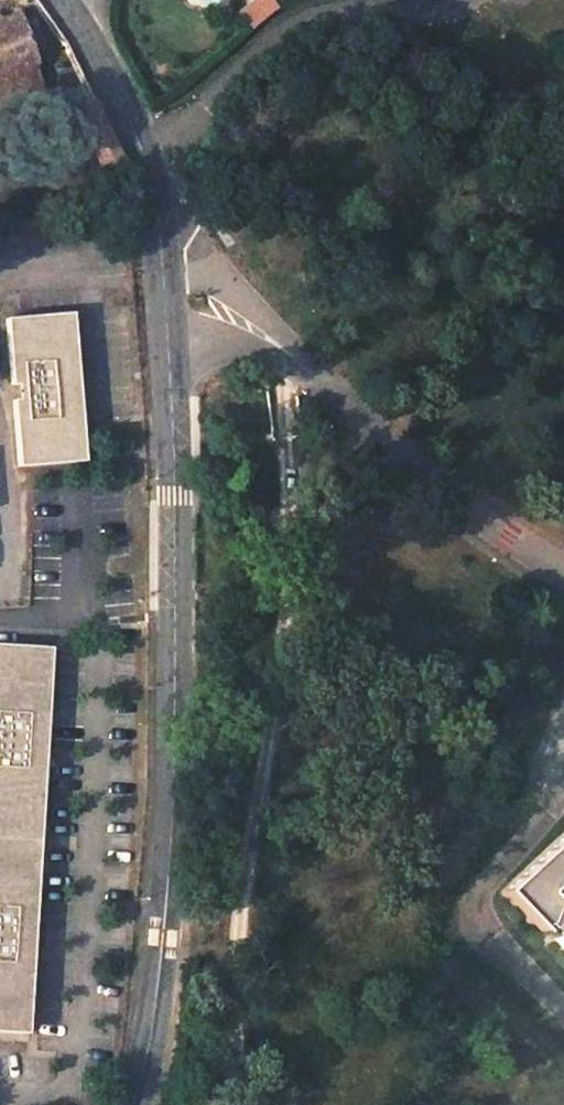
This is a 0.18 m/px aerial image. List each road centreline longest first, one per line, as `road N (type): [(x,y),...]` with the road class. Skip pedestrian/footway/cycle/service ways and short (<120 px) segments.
road 1 (residential): [(131,1104),(149,1051),(166,884),(172,409),(146,157),(117,87),(64,0)]

